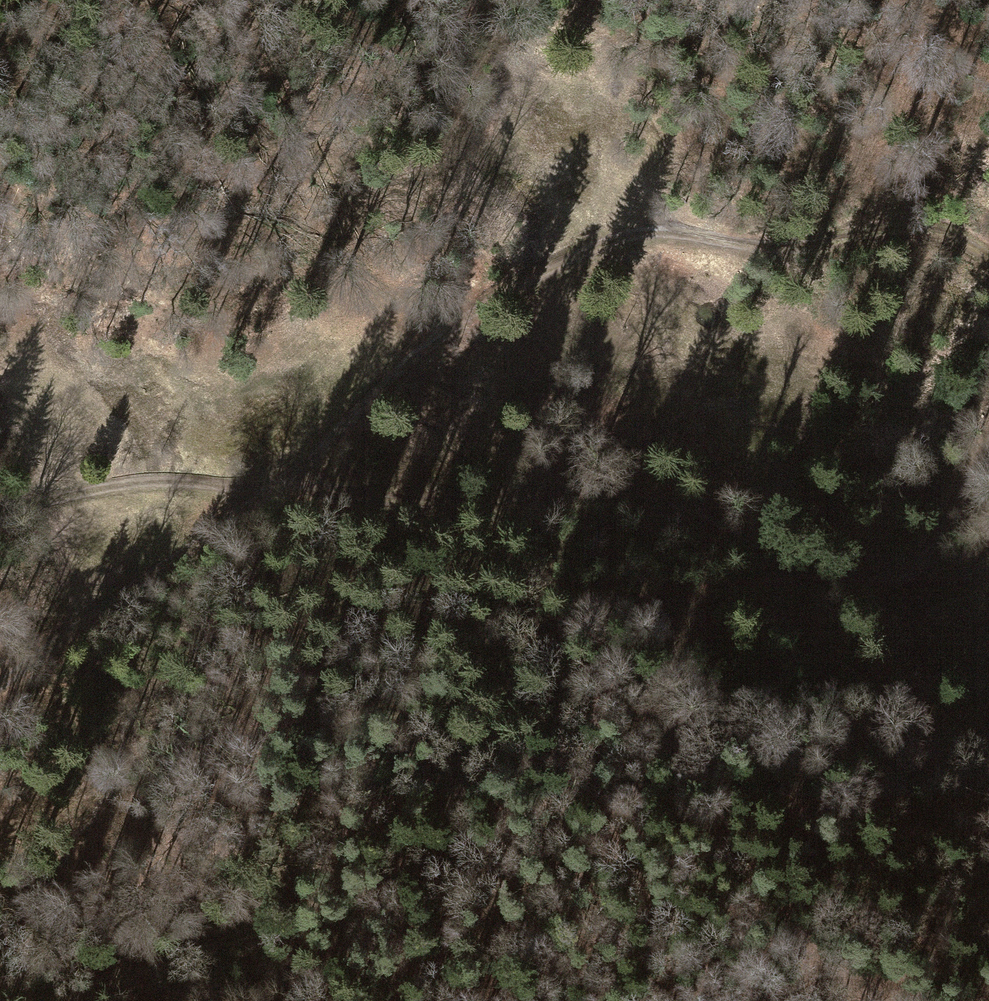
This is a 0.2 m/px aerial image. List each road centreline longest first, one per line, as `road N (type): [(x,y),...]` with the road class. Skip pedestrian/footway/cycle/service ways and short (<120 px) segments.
road 1 (track): [(0,688),(233,526),(475,313),(601,243),(641,230),(767,251),(908,228),(970,244),(988,258)]
road 2 (track): [(0,522),(142,484),(277,487),(446,506),(562,485),(643,495),(821,579)]
road 3 (track): [(988,439),(933,550),(895,581),(586,594),(547,632),(500,701)]

